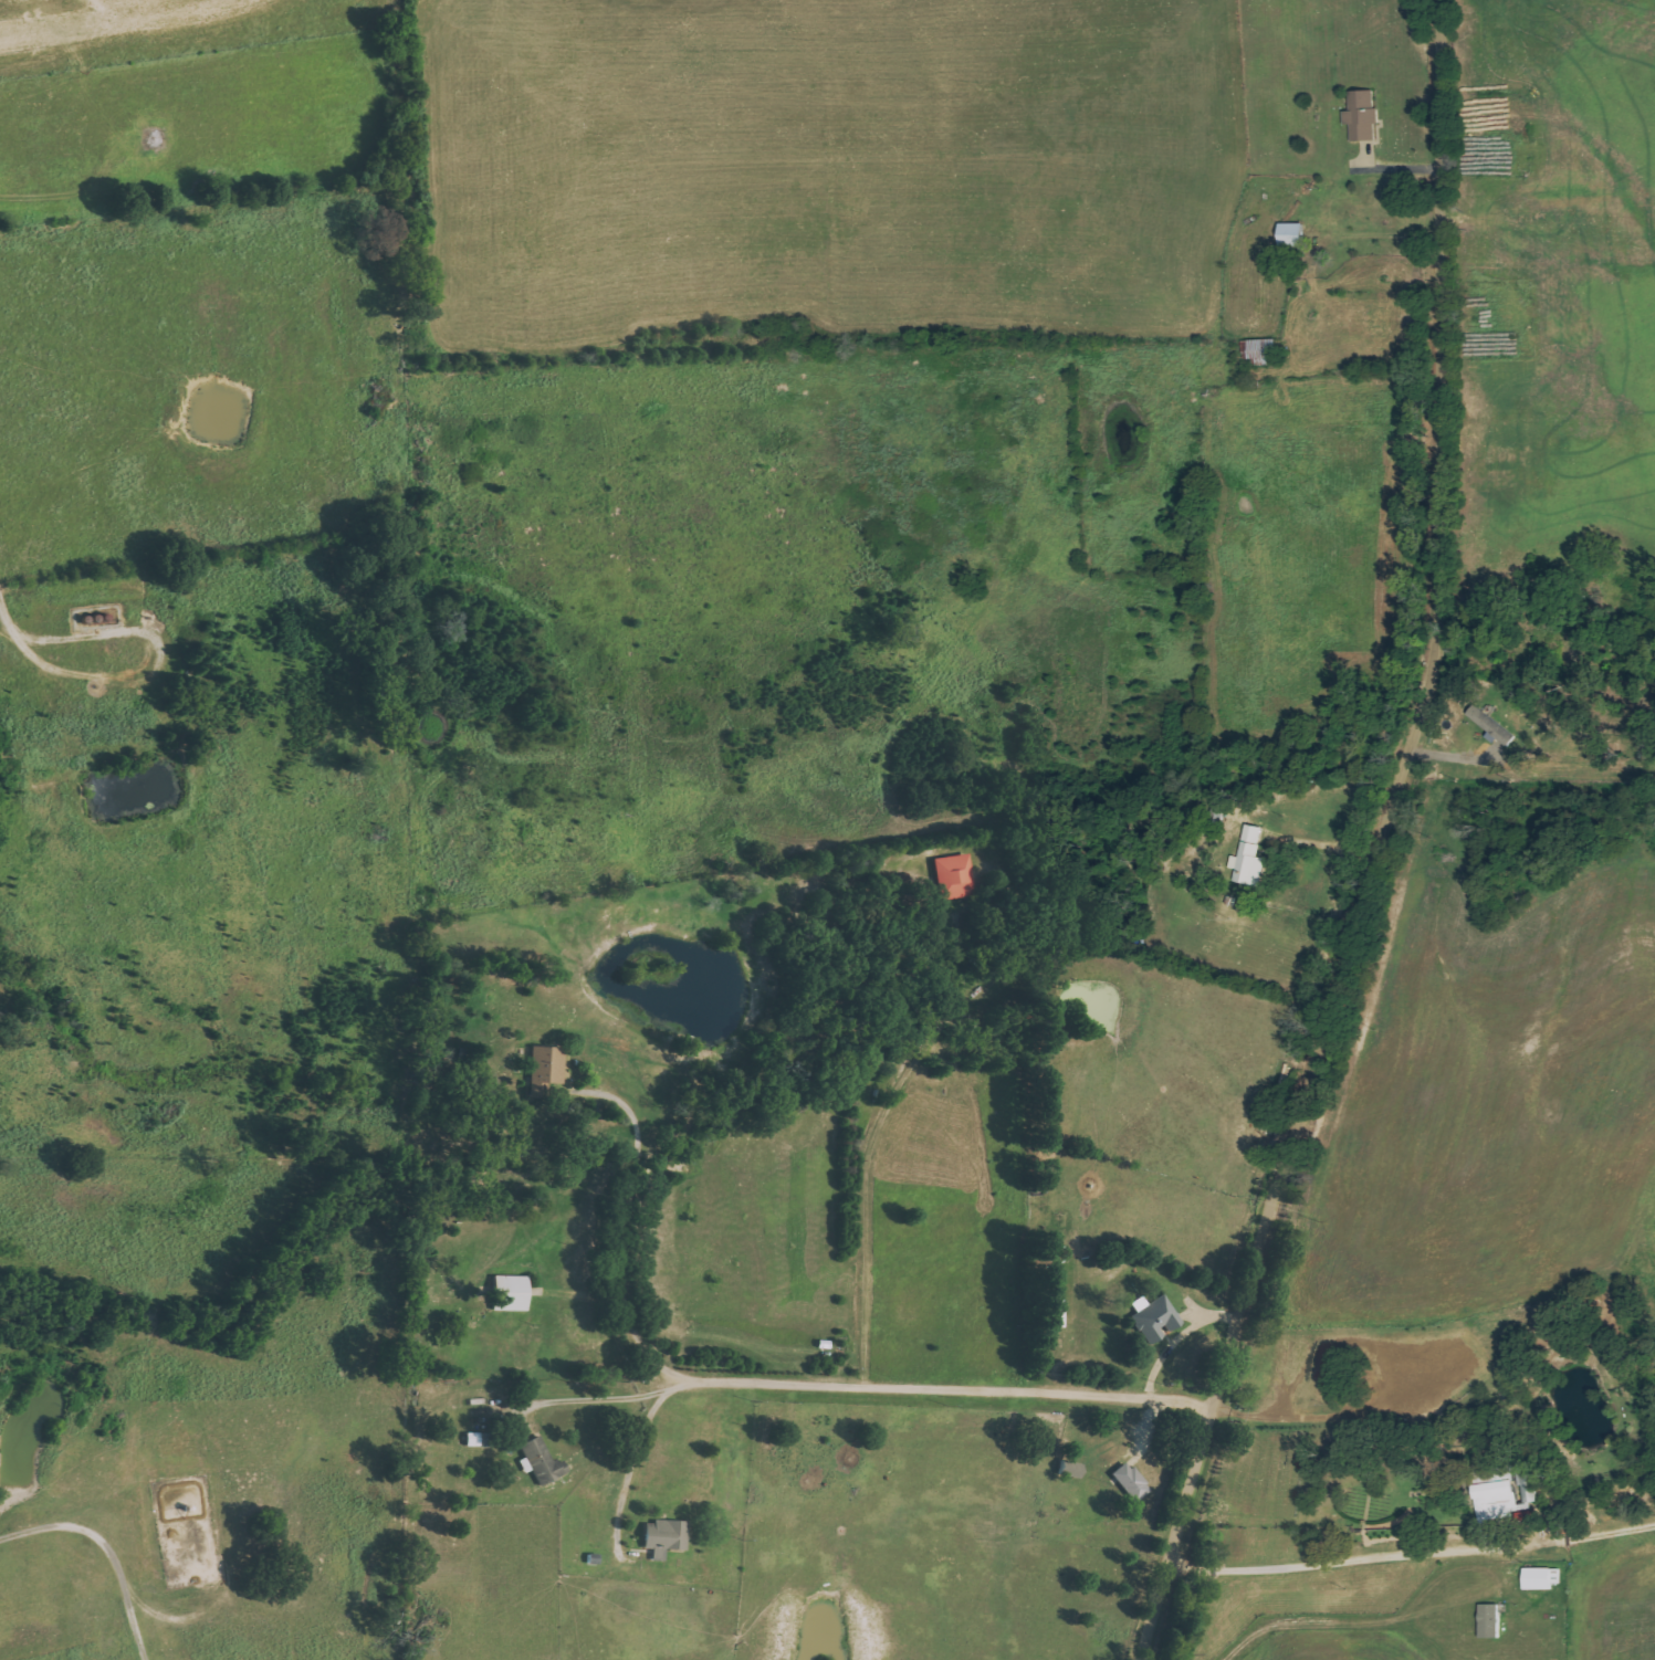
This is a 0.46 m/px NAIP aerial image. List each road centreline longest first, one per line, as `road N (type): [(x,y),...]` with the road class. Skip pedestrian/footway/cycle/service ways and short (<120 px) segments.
road 1 (residential): [(1141,1659),(1403,753),(1437,602),(1441,0)]

